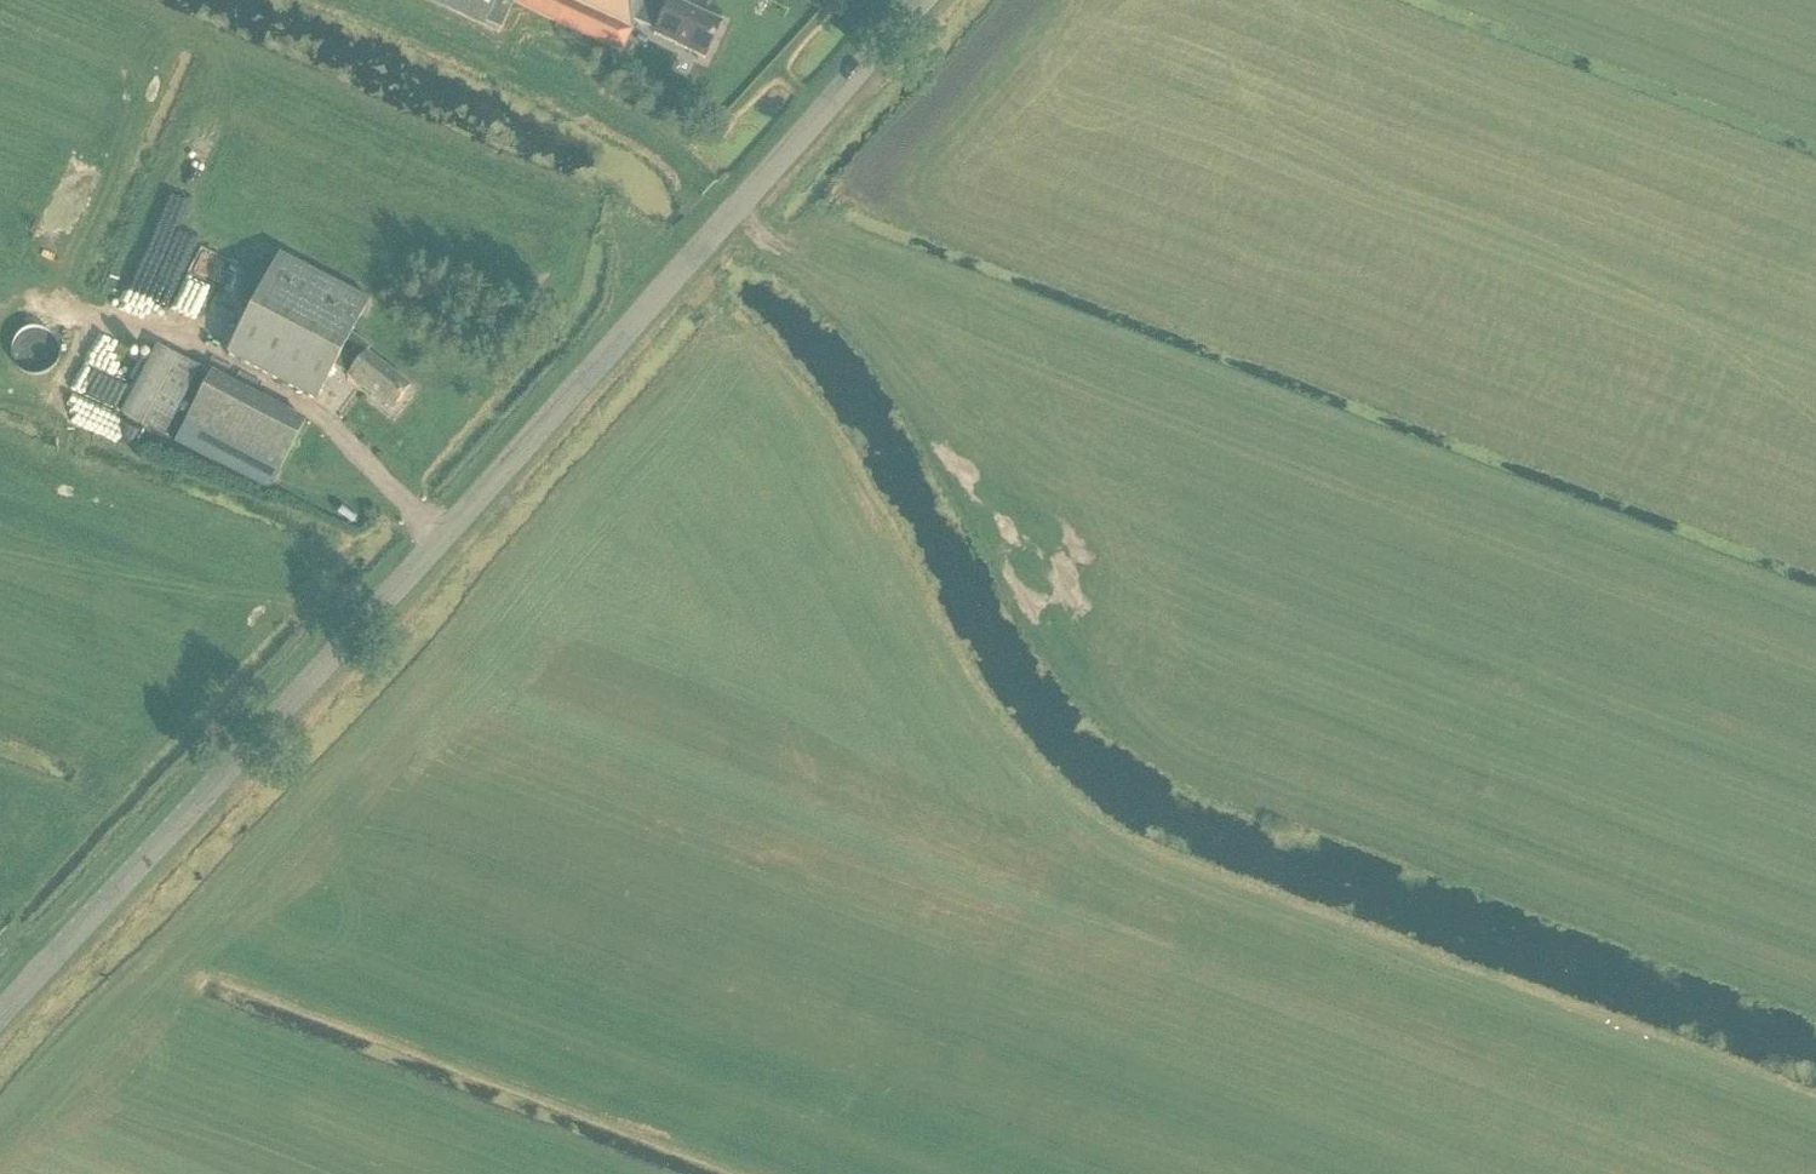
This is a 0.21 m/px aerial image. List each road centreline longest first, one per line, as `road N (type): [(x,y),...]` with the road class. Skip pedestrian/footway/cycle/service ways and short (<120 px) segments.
road 1 (tertiary): [(0,1002),(920,0)]

